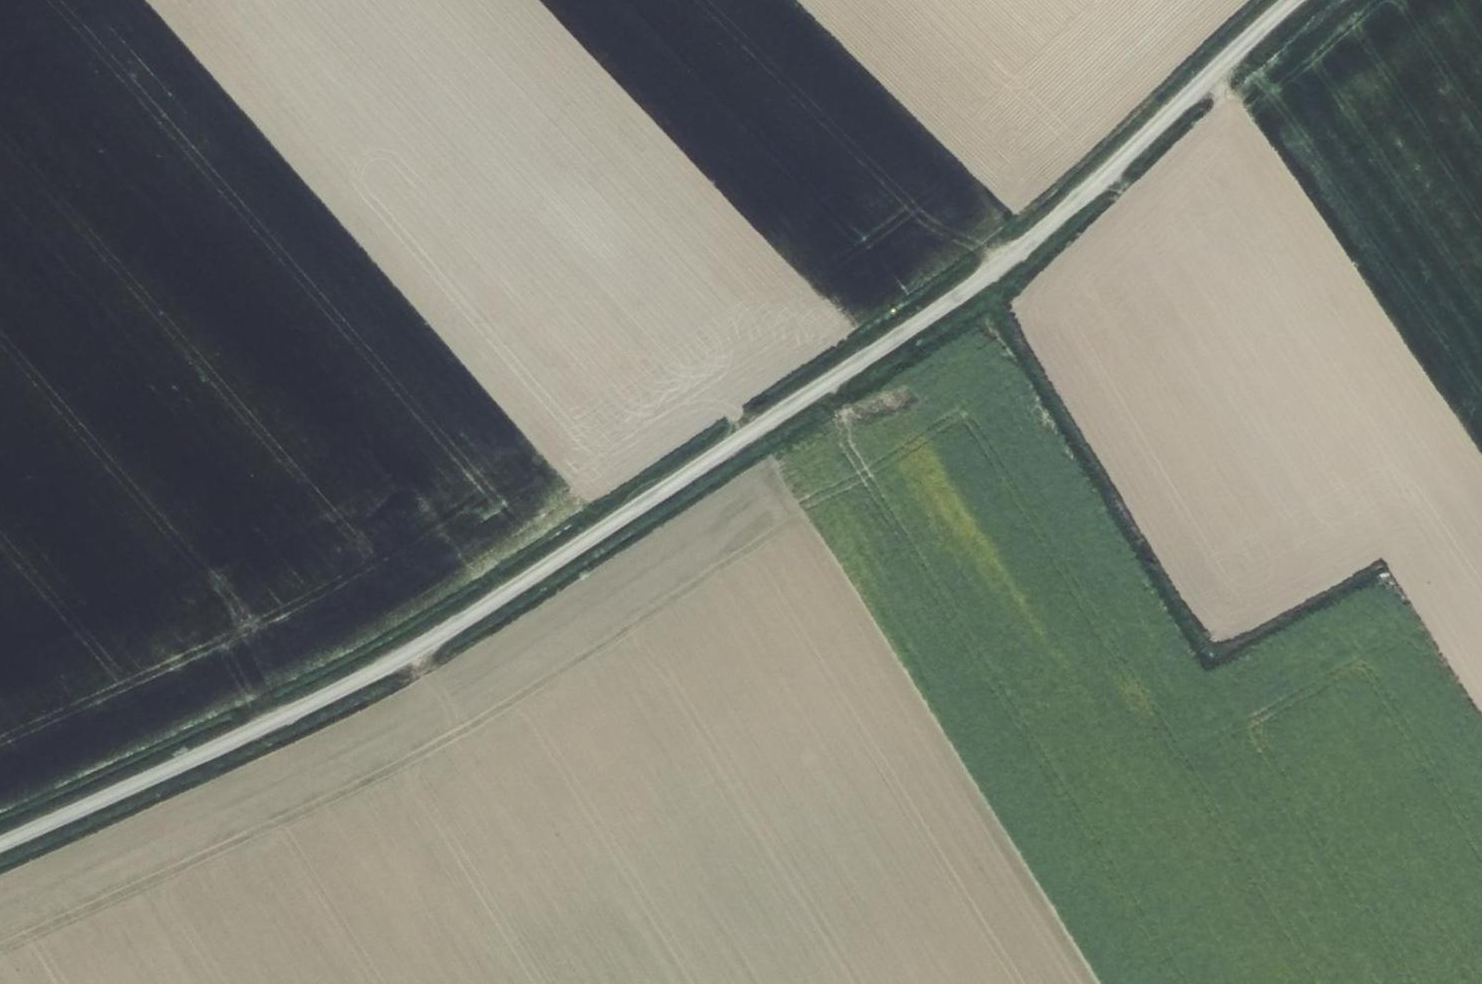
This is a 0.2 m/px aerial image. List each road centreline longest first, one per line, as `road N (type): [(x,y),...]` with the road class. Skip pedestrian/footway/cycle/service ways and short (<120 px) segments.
road 1 (unclassified): [(0,844),(379,670),(504,594),(1000,265),(1291,0)]

